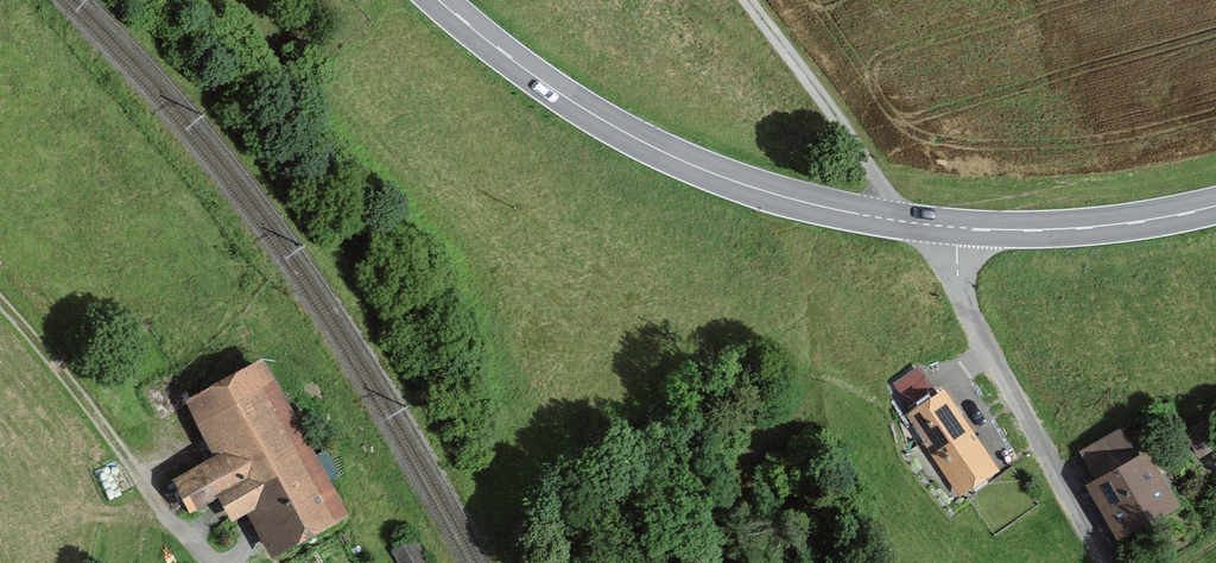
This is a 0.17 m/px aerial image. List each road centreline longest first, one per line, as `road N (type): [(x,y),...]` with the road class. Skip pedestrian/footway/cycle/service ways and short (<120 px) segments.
road 1 (secondary): [(439,0),(546,84),(690,165),(839,211),(958,228)]
road 2 (unclassified): [(1106,562),(971,316),(958,274),(958,228)]
road 3 (track): [(217,562),(0,302)]
road 4 (track): [(748,0),(862,153),(878,181),(881,218)]
road 5 (secondary): [(1215,206),(1086,228),(958,228)]

